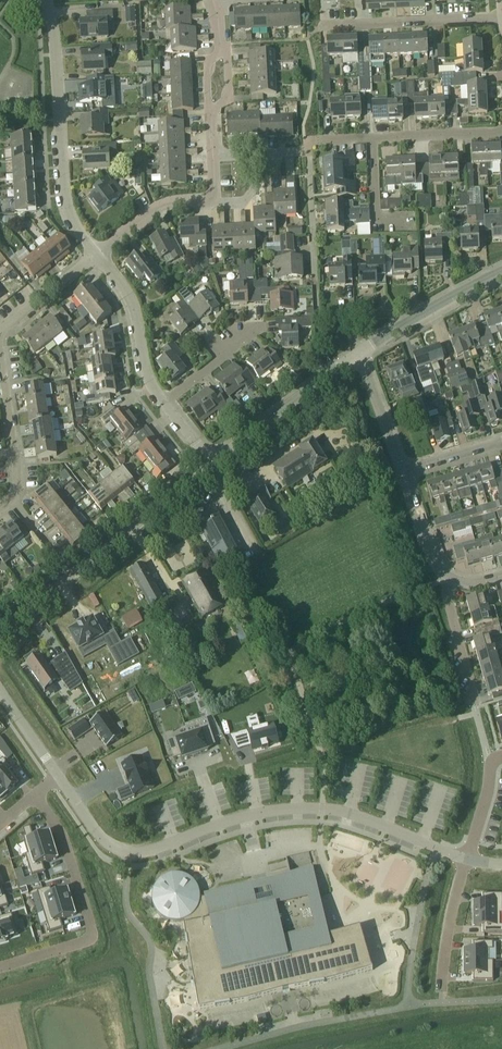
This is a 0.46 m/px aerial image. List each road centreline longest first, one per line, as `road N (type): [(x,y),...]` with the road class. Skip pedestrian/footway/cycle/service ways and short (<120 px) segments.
road 1 (residential): [(466,858),(350,812),(308,808),(269,810),(150,850),(120,851),(58,778)]
road 2 (residential): [(0,632),(210,467)]
road 3 (residential): [(97,254),(68,203),(46,0)]
road 4 (residential): [(0,968),(96,937),(64,841)]
road 5 (residential): [(328,28),(501,18)]
road 6 (residential): [(329,144),(501,134)]
road 7 (residential): [(166,403),(146,368),(129,296),(97,254)]
road 8 (residential): [(360,354),(501,270)]
road 9 (residential): [(217,158),(223,94),(212,3)]
road 10 (residential): [(13,498),(0,345)]
road 11 (residential): [(321,383),(314,236)]
road 12 (residential): [(97,254),(161,208),(218,201)]
road 13 (residential): [(466,858),(448,924),(442,991)]
road 14 (residential): [(215,463),(321,383)]
road 15 (residential): [(404,474),(360,354)]
road 16 (residential): [(472,699),(443,577)]
road 17 (residential): [(0,331),(97,254)]

